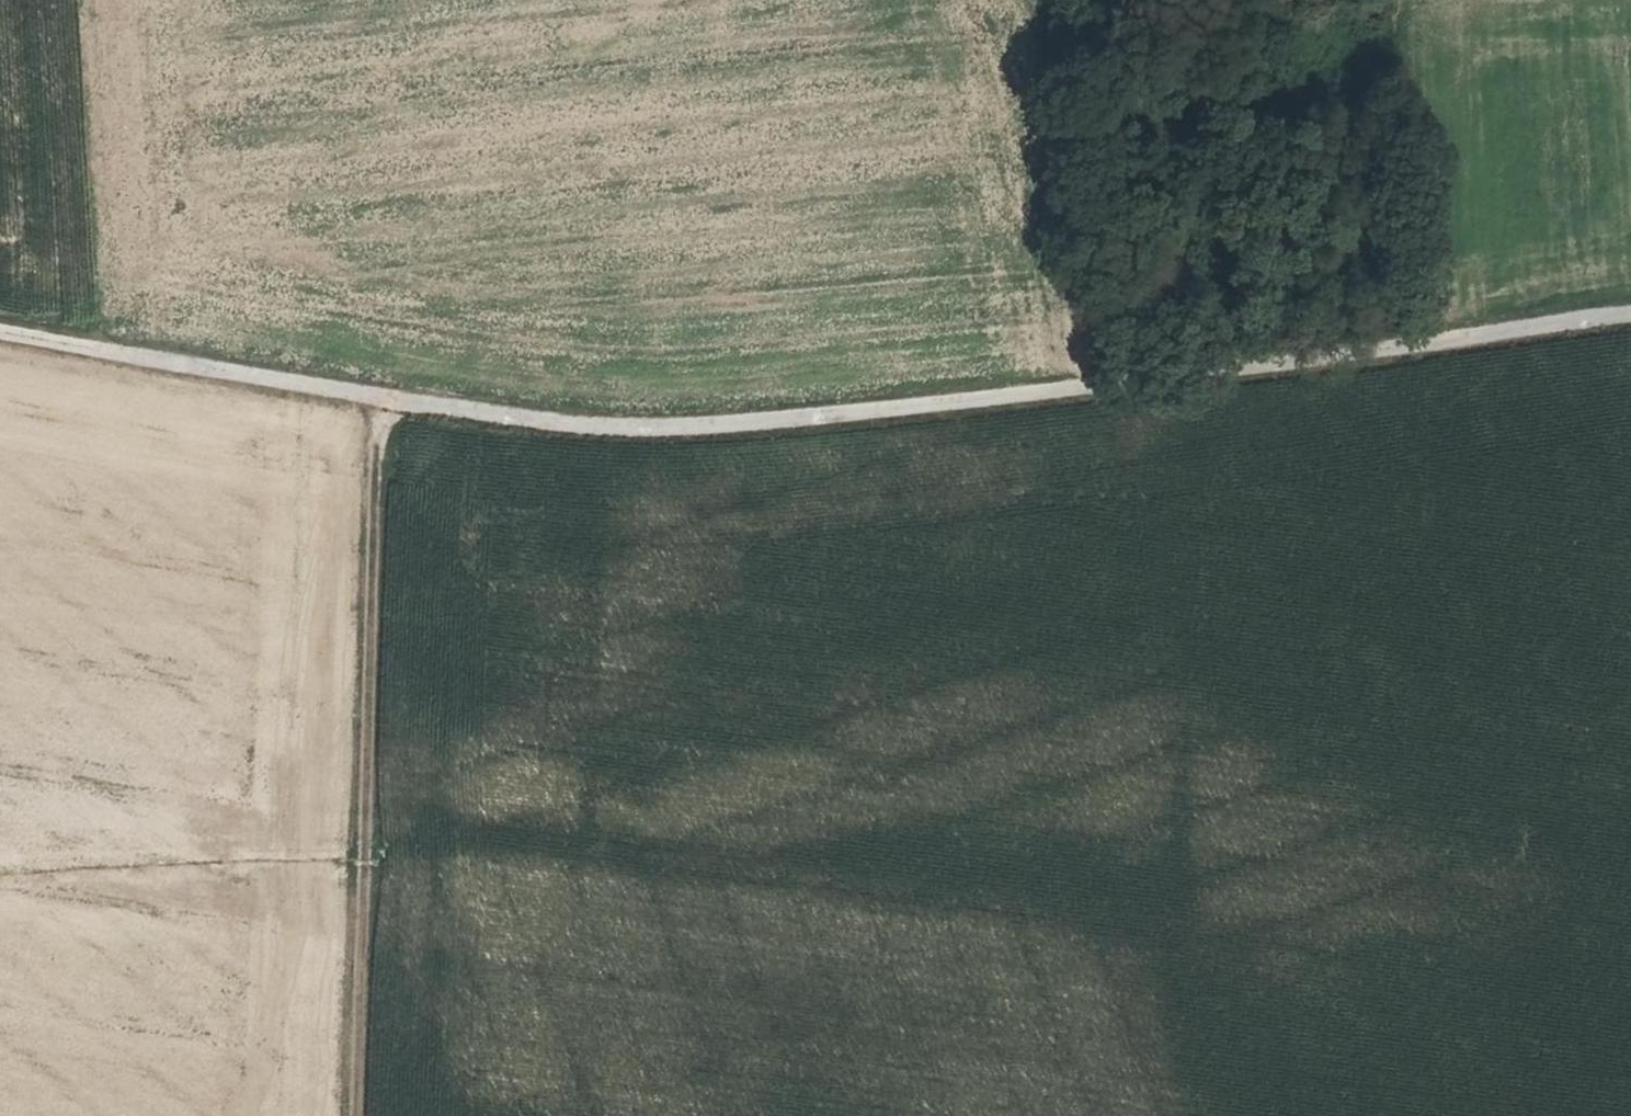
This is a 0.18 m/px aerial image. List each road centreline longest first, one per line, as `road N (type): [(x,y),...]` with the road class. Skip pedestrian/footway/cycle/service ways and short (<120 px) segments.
road 1 (unclassified): [(0,341),(287,394),(659,427),(929,405),(1630,312)]
road 2 (track): [(388,405),(376,491),(358,1115)]

